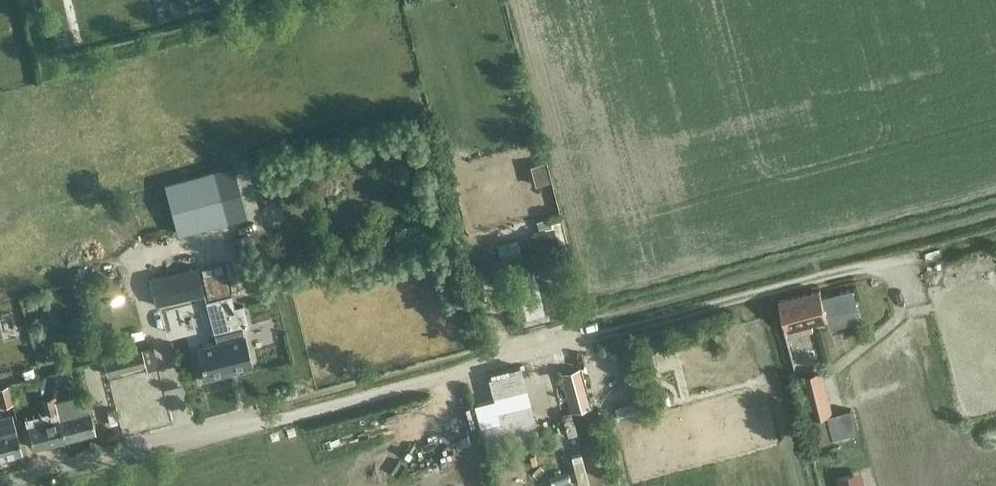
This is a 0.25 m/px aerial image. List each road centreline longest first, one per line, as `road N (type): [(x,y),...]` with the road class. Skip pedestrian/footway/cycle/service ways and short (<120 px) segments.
road 1 (residential): [(867,265),(263,422)]
road 2 (residential): [(7,485),(263,422)]

